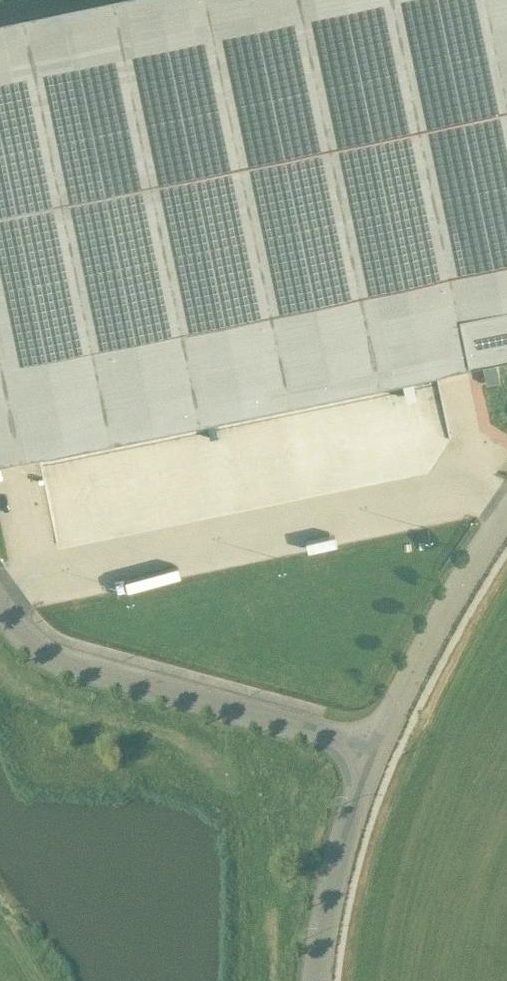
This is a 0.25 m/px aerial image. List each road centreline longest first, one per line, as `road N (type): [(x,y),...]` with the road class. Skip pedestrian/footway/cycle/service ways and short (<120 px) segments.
road 1 (unclassified): [(0,601),(60,661),(374,749)]
road 2 (unclassified): [(374,749),(426,634),(506,524)]
road 3 (unclassified): [(314,980),(345,830),(374,749)]

